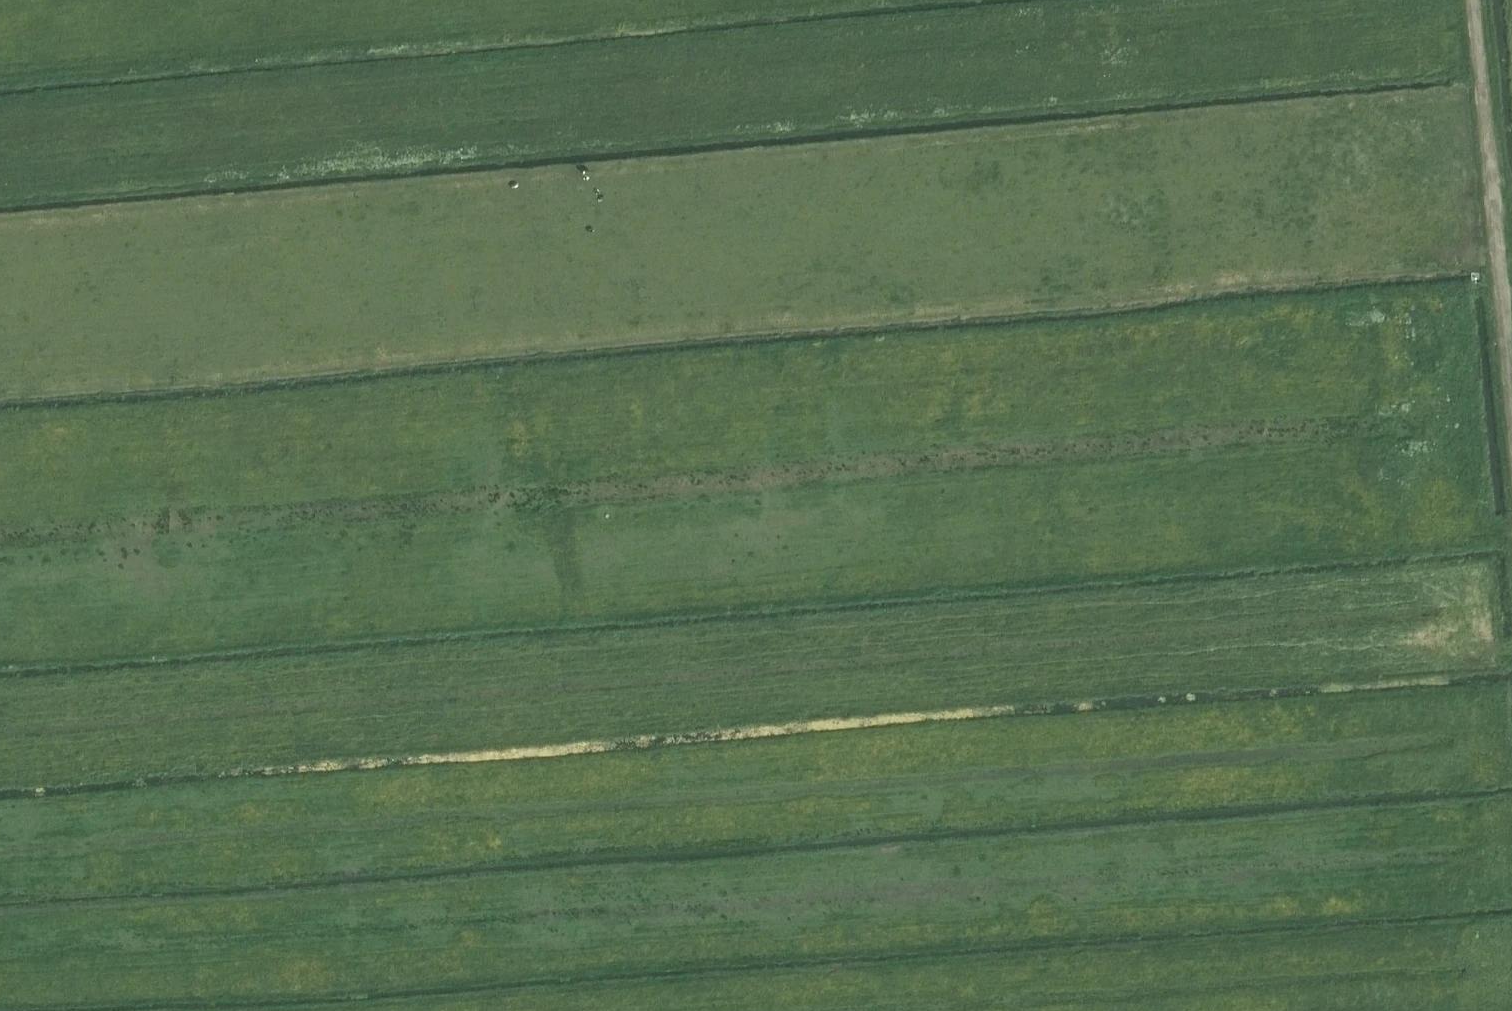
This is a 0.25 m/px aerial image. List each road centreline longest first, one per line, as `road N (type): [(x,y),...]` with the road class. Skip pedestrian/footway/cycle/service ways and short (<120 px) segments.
road 1 (track): [(1511,403),(1473,0)]

